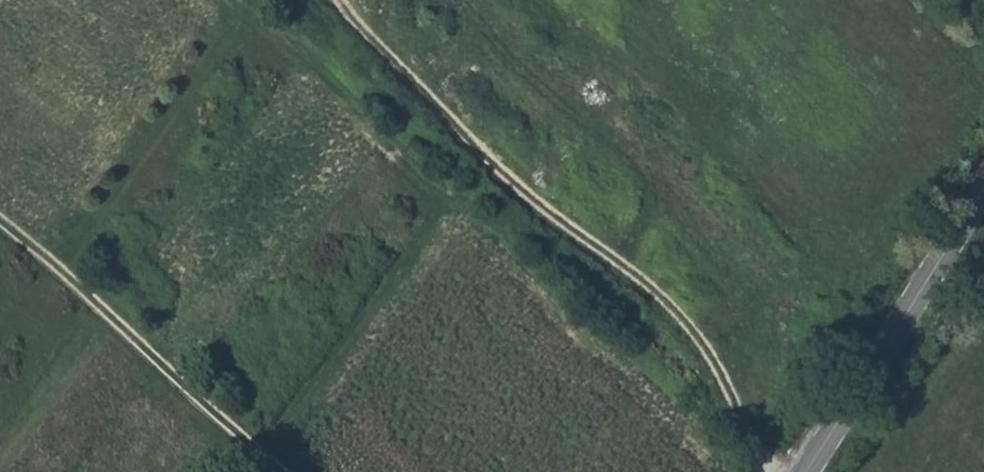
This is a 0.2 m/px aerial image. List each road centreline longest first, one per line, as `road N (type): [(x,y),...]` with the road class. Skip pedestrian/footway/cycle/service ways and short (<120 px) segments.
road 1 (track): [(772,471),(716,350),(685,316),(536,200),(371,41),(341,0)]
road 2 (track): [(290,471),(0,211)]
road 3 (unclassified): [(983,189),(805,471)]

